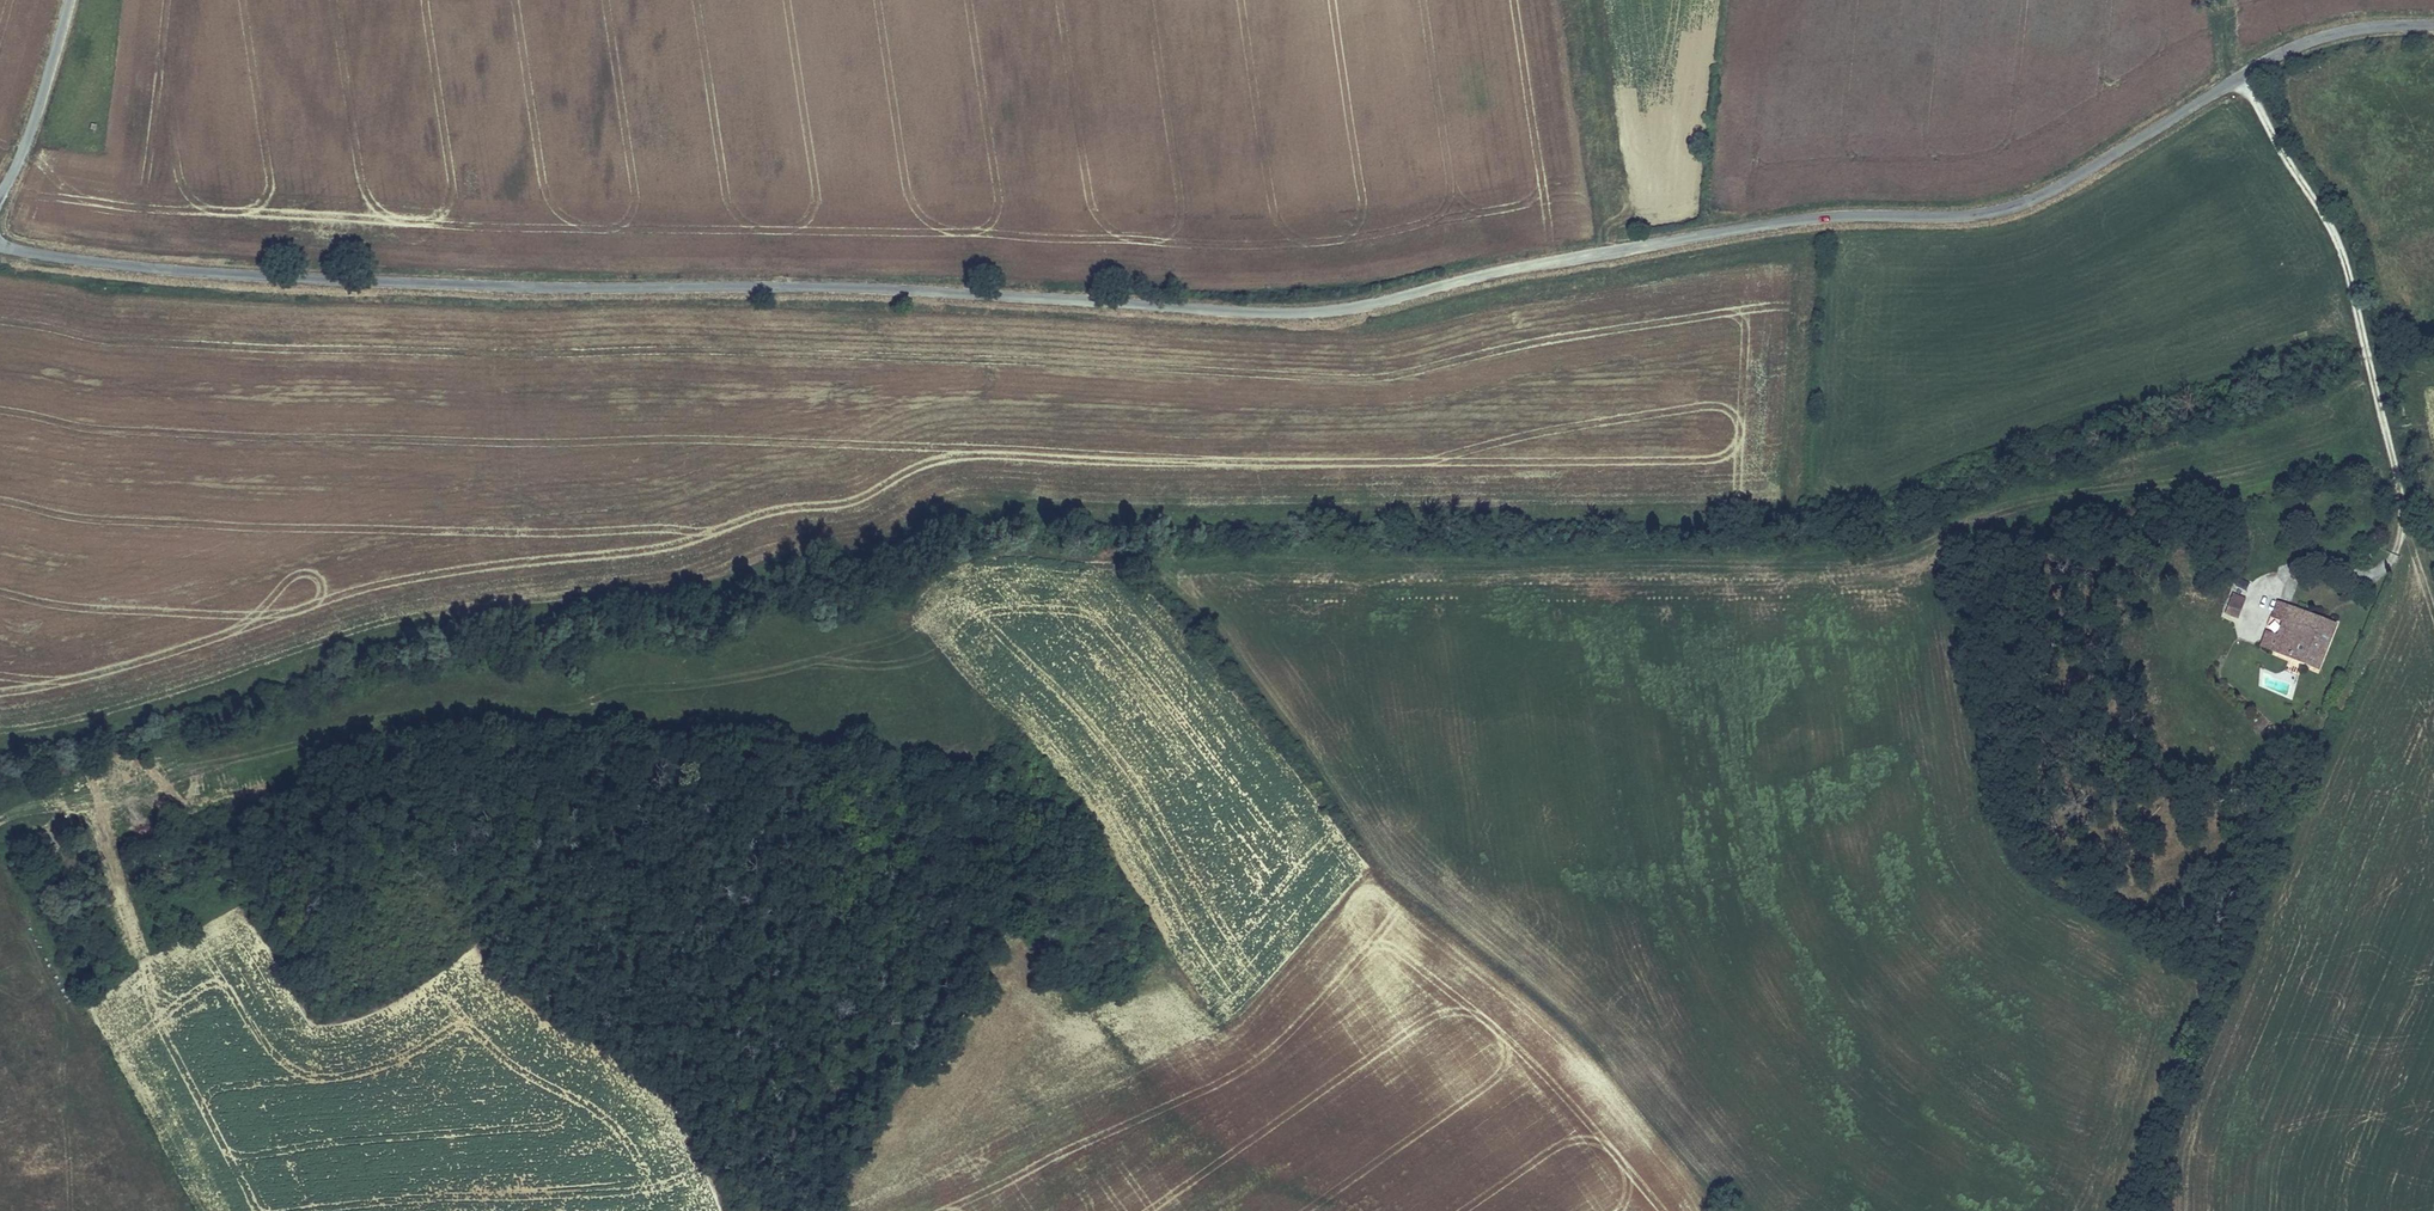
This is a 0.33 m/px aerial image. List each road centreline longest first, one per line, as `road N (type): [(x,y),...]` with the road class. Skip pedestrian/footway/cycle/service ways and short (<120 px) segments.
road 1 (tertiary): [(2433,27),(2377,26),(2304,42),(2064,185),(2000,212),(1778,223),(1298,314),(853,287),(345,280),(0,248)]
road 2 (track): [(0,812),(388,709),(599,701),(870,643)]
road 3 (tertiary): [(0,193),(42,101),(69,0)]

